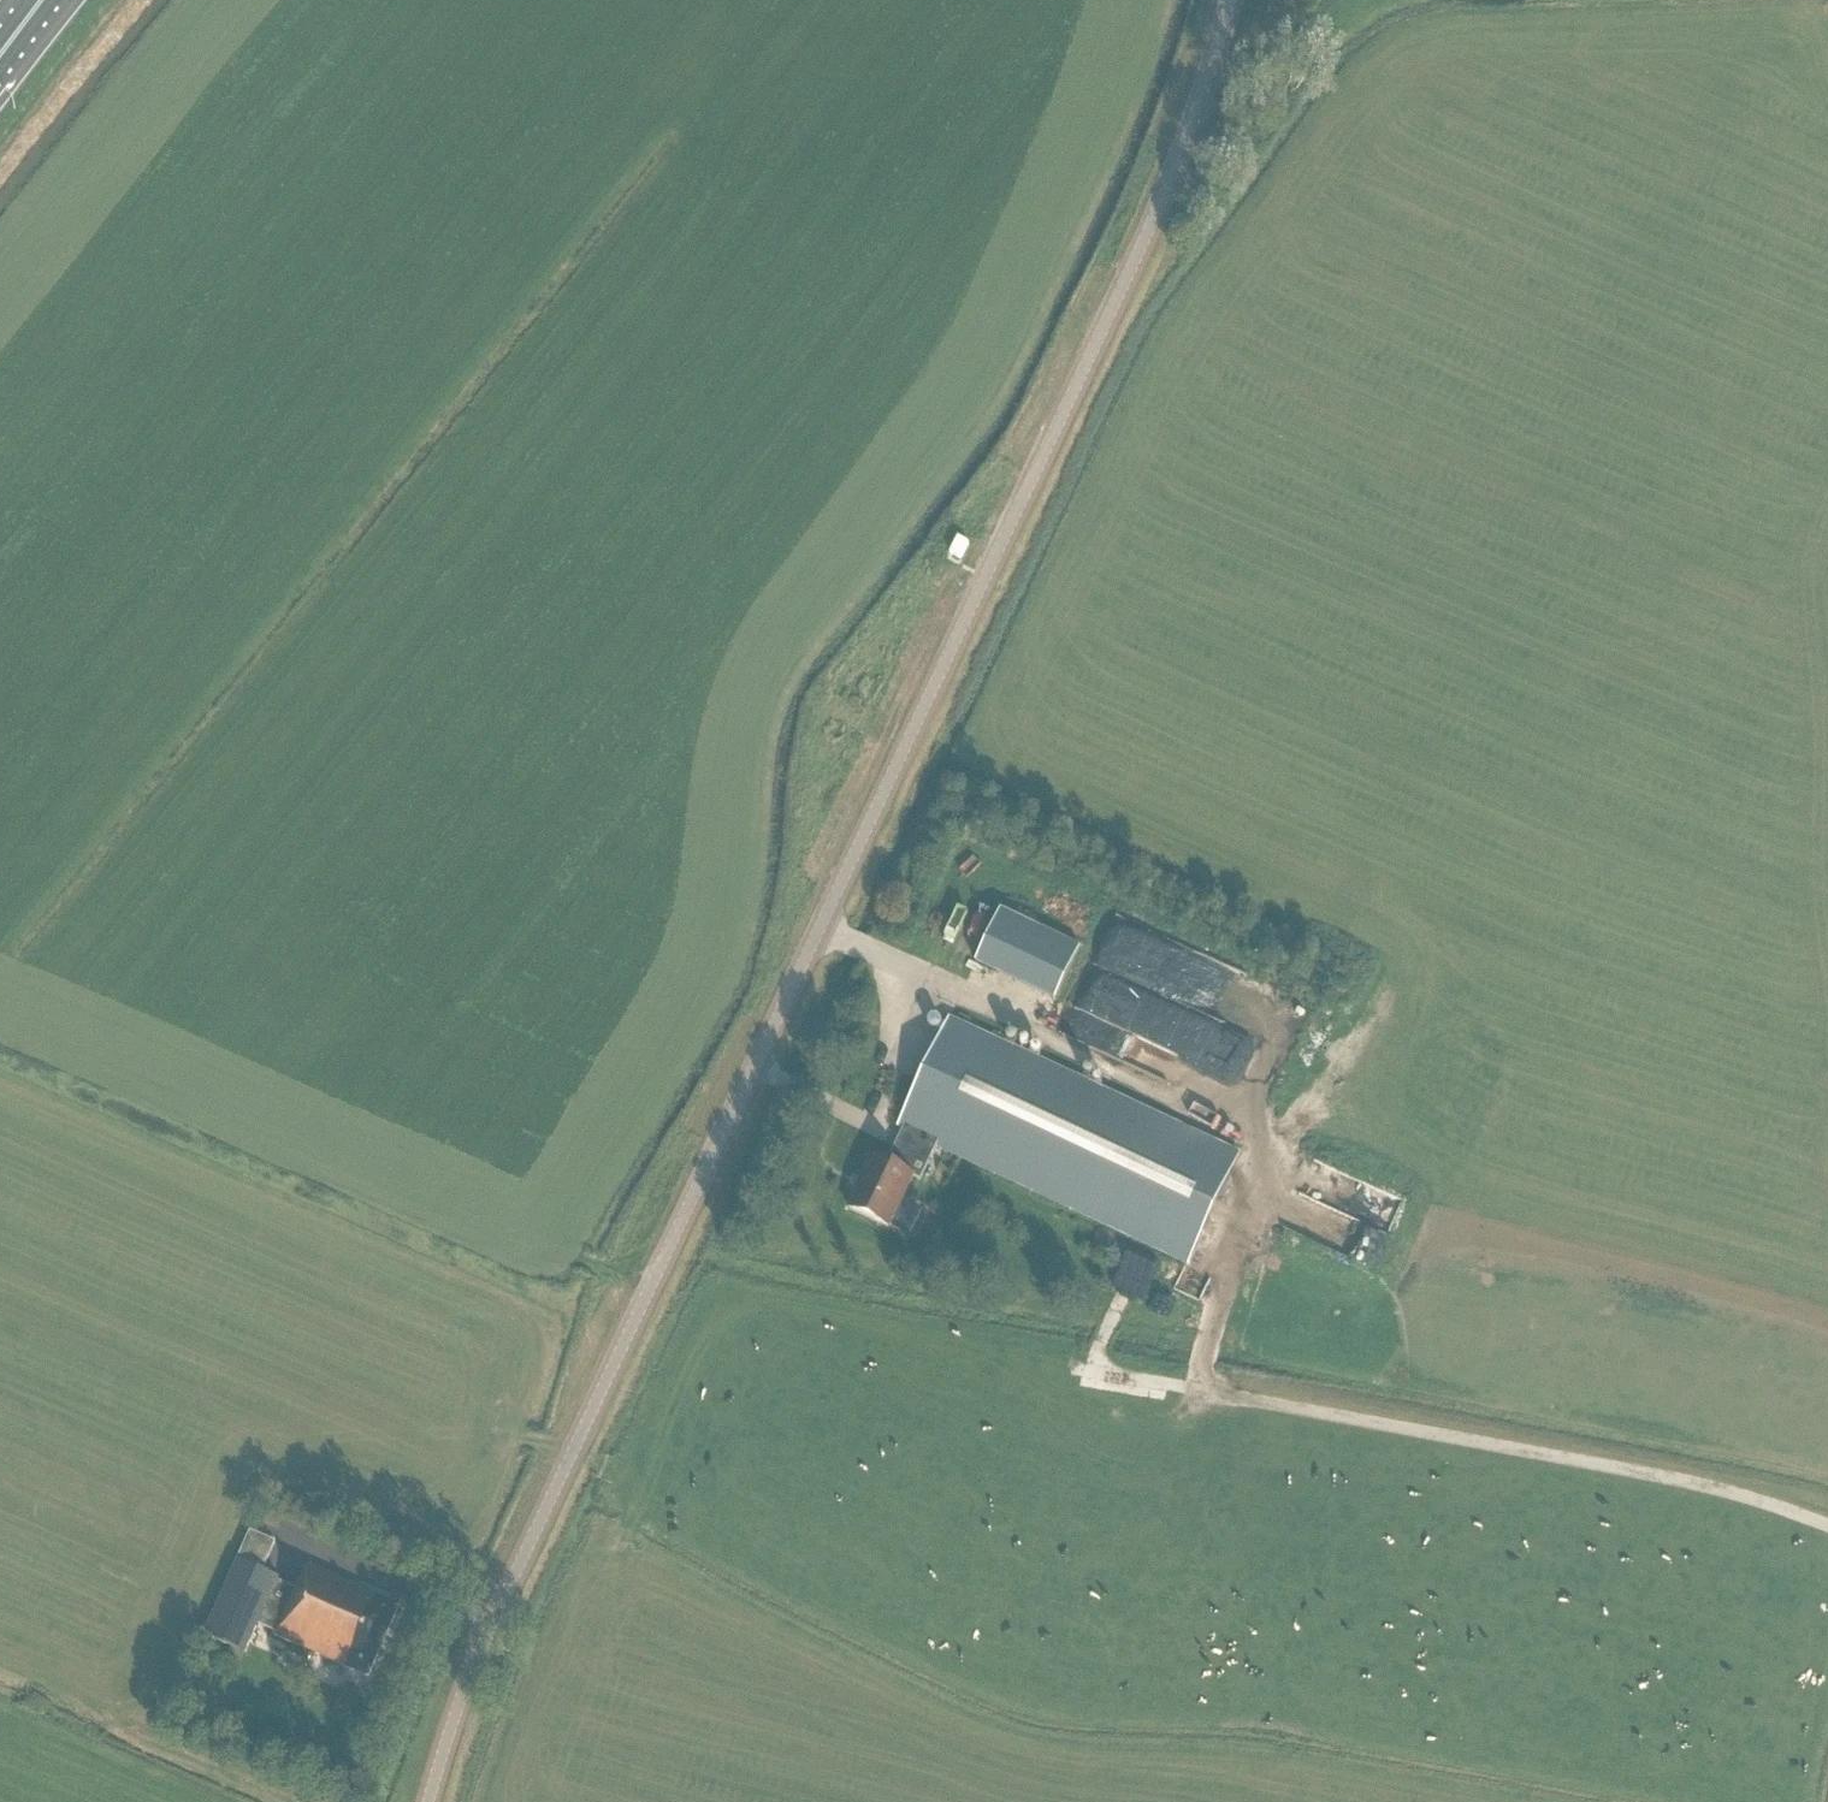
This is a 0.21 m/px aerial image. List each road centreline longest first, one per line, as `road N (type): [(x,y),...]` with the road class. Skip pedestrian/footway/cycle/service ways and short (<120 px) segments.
road 1 (tertiary): [(432,1801),(492,1625),(961,638),(1067,434),(1219,77),(1236,0)]
road 2 (track): [(1263,1143),(1200,1382),(1215,1392),(1687,1482),(1827,1526)]

